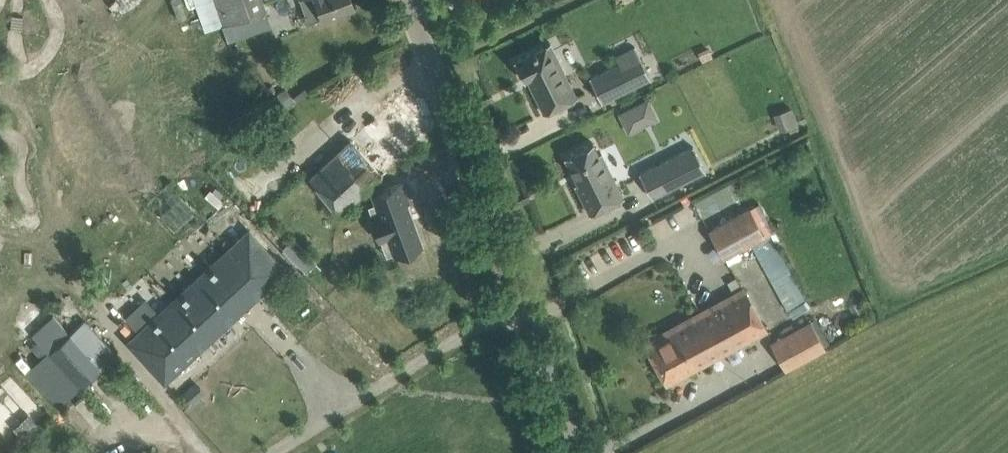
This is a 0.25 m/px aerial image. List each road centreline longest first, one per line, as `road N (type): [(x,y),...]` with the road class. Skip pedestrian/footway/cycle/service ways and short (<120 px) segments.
road 1 (unclassified): [(580,452),(405,0)]

